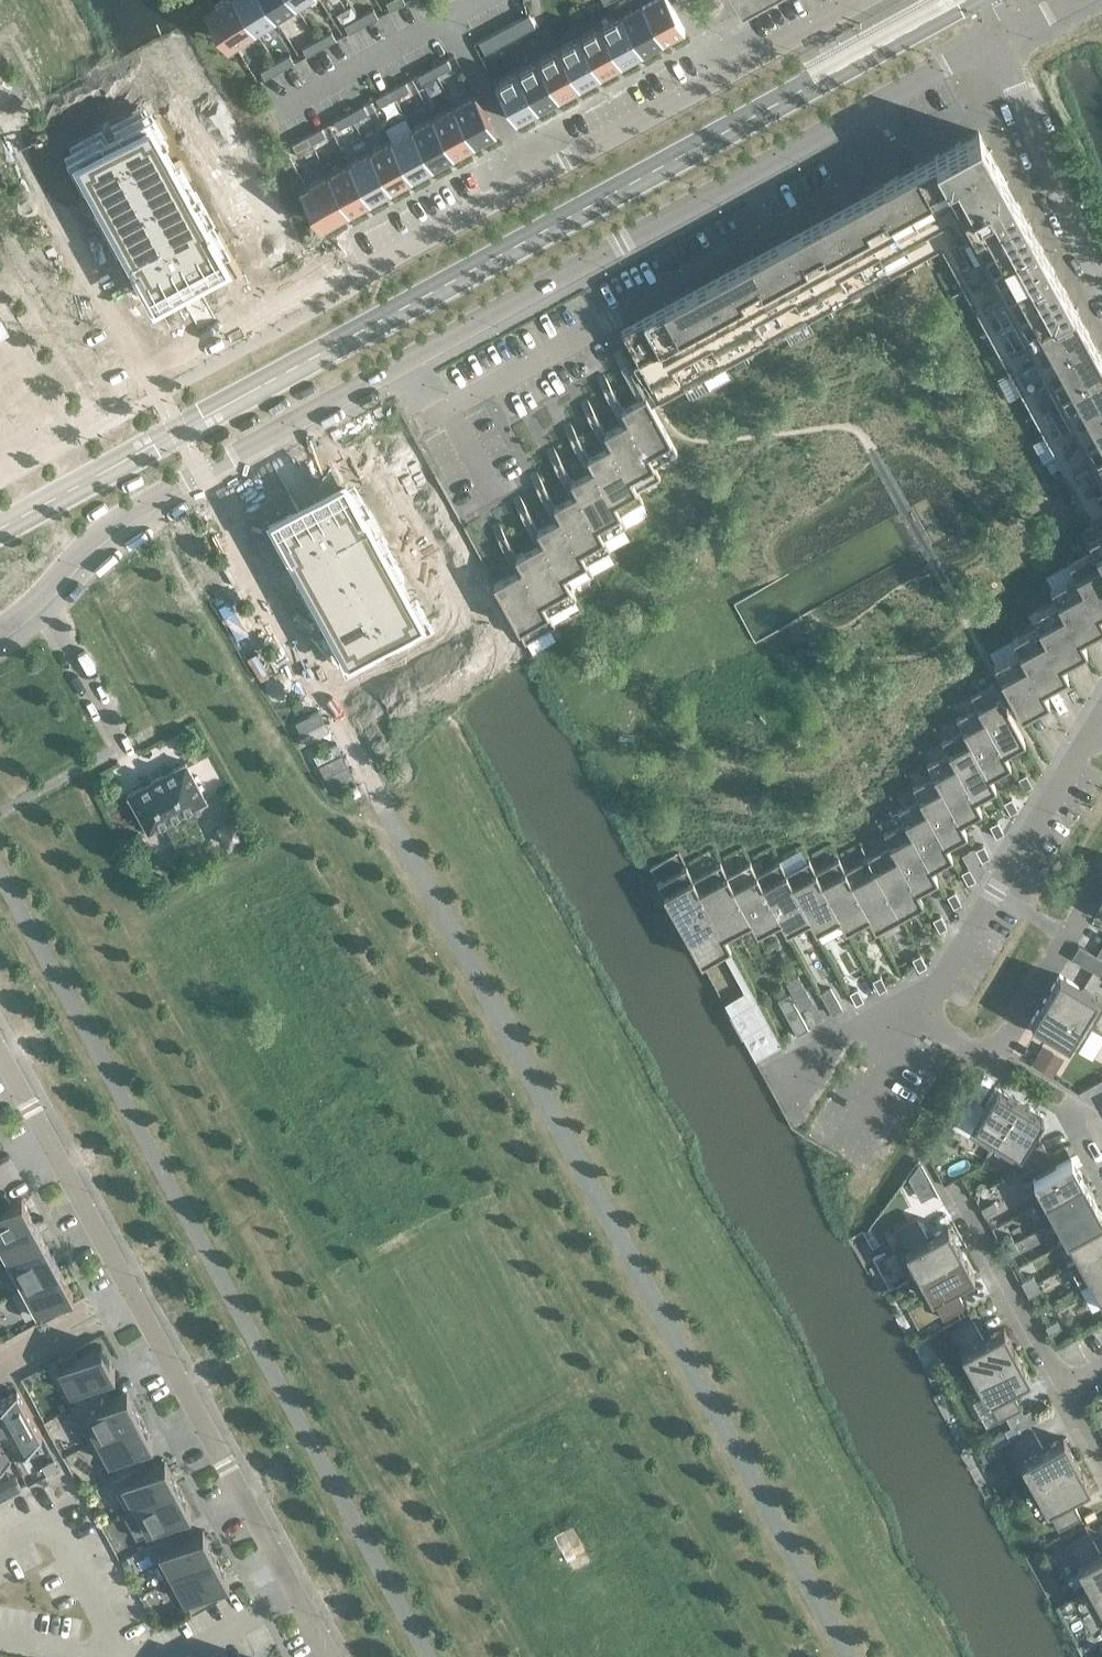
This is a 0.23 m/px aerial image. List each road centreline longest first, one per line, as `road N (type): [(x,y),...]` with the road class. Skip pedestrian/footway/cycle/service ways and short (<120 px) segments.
road 1 (residential): [(0,624),(128,513),(1002,35)]
road 2 (residential): [(0,1055),(324,1656)]
road 3 (residential): [(863,0),(348,290)]
road 4 (unclassified): [(1097,722),(914,1014)]
road 5 (residential): [(1101,879),(992,1061),(914,1014)]
road 6 (residential): [(1101,282),(1053,183),(1002,35)]
road 7 (residential): [(1063,1387),(956,1189)]
road 8 (unclassified): [(914,1014),(868,1019),(779,1066)]

